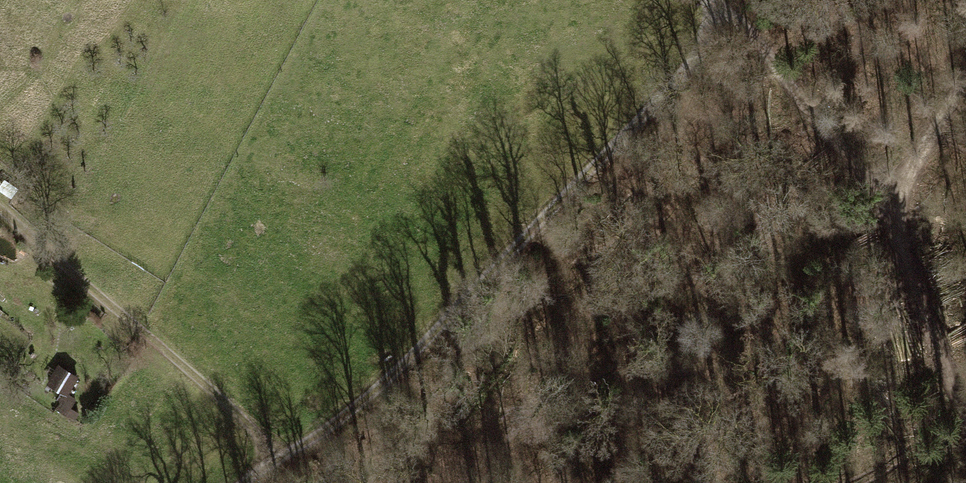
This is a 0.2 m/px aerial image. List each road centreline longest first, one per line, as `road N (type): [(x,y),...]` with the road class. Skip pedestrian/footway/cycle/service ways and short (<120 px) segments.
road 1 (track): [(248,482),(378,389),(687,69),(710,25),(707,0)]
road 2 (track): [(965,418),(888,229),(814,114),(711,0)]
road 3 (track): [(0,210),(248,423),(278,460)]
road 4 (track): [(888,229),(906,177),(965,79)]

